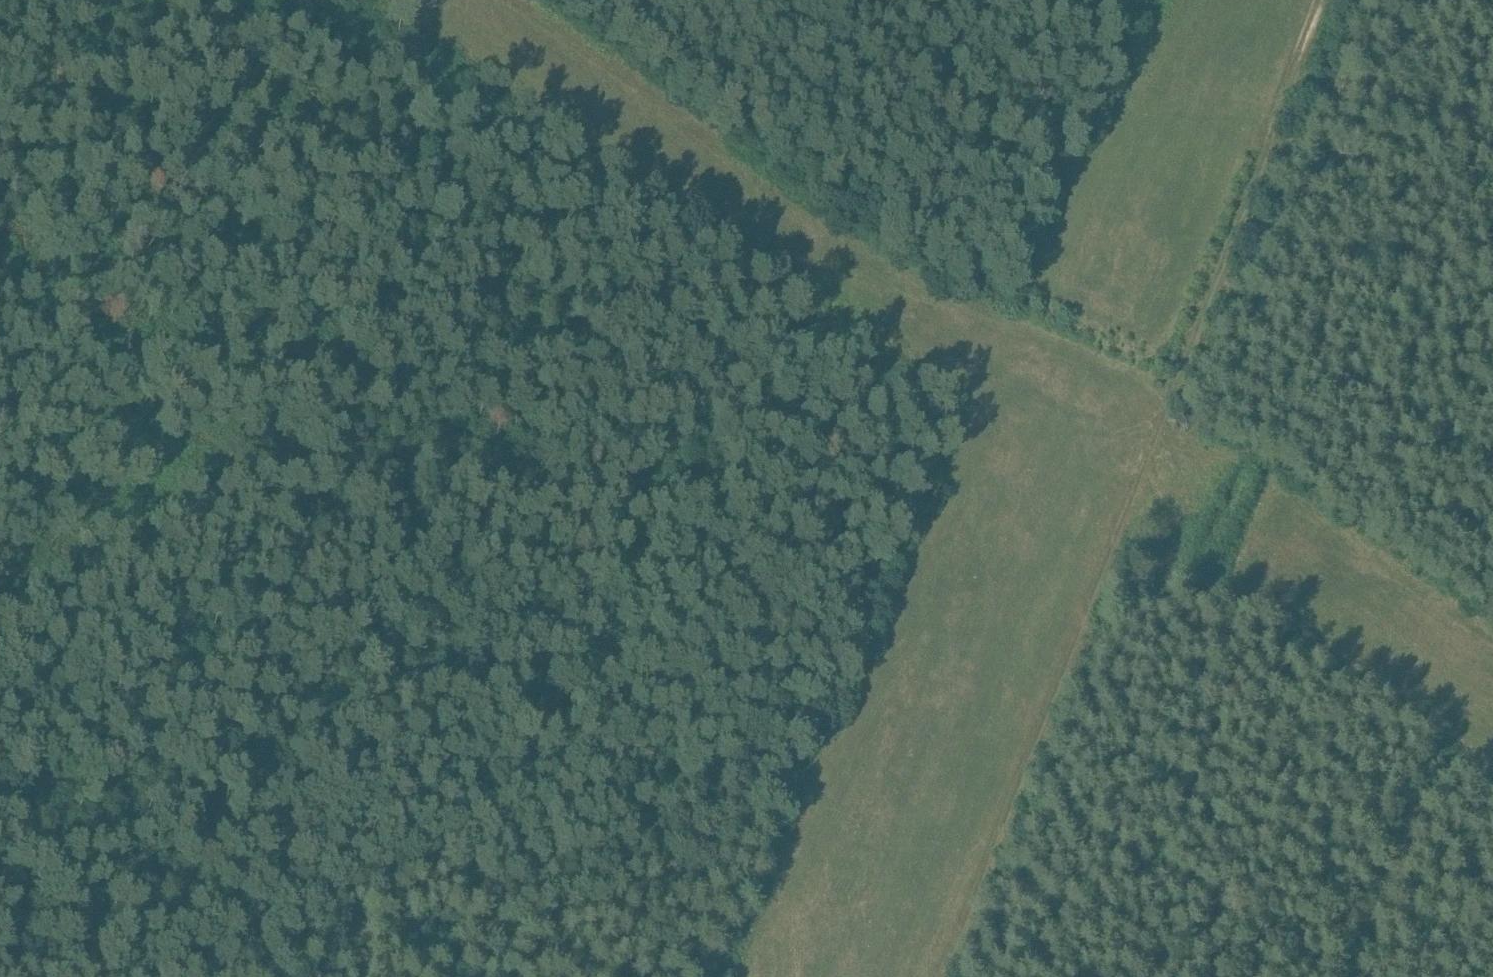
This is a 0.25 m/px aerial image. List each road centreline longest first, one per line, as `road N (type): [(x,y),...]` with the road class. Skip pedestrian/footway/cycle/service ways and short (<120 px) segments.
road 1 (track): [(950,976),(1331,0)]

